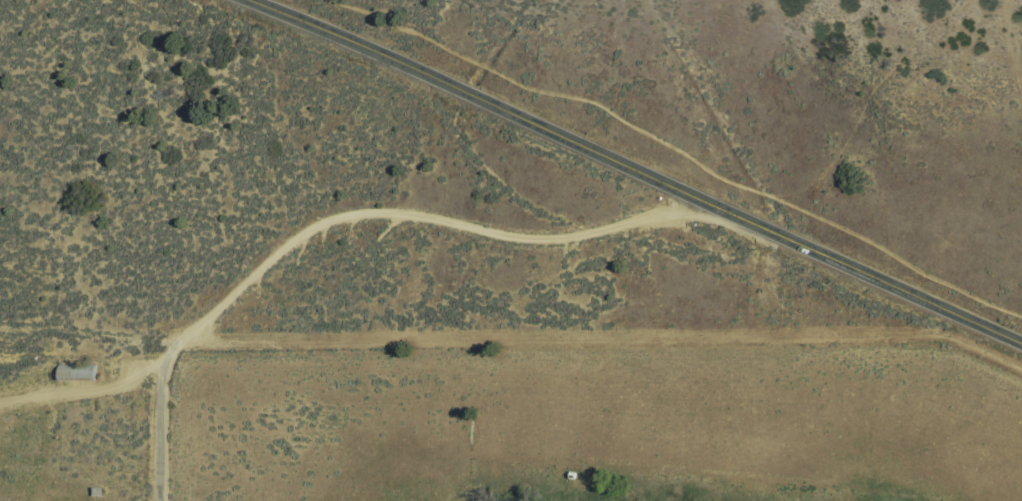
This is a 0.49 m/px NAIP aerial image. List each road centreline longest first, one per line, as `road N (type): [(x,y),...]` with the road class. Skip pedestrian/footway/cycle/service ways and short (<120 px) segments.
road 1 (secondary): [(1021,344),(248,0)]
road 2 (residential): [(162,362),(329,221),(412,215),(556,240),(683,209),(692,199)]
road 3 (residential): [(154,500),(162,362)]

